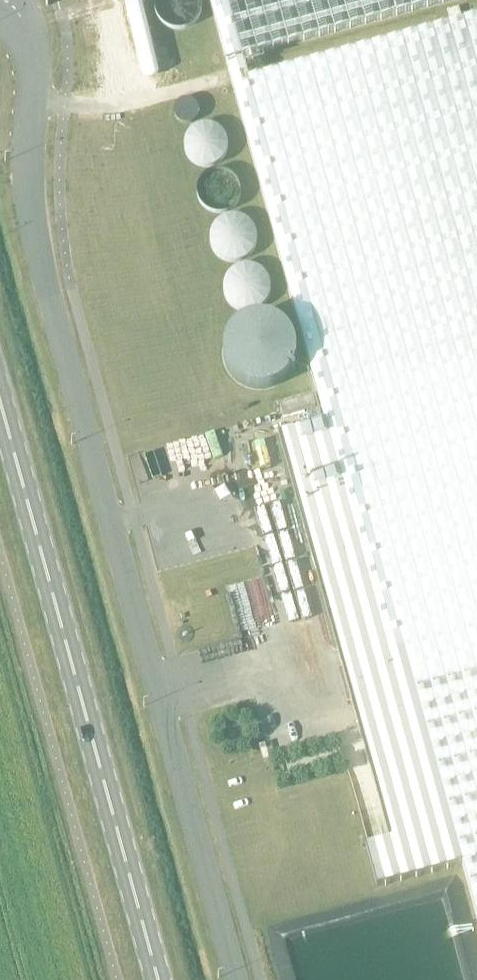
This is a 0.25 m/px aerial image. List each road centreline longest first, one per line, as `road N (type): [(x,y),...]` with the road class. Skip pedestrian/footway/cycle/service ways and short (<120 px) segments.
road 1 (unclassified): [(236,979),(37,254),(28,188),(33,66),(20,18),(2,0)]
road 2 (secondary): [(158,979),(0,402)]

